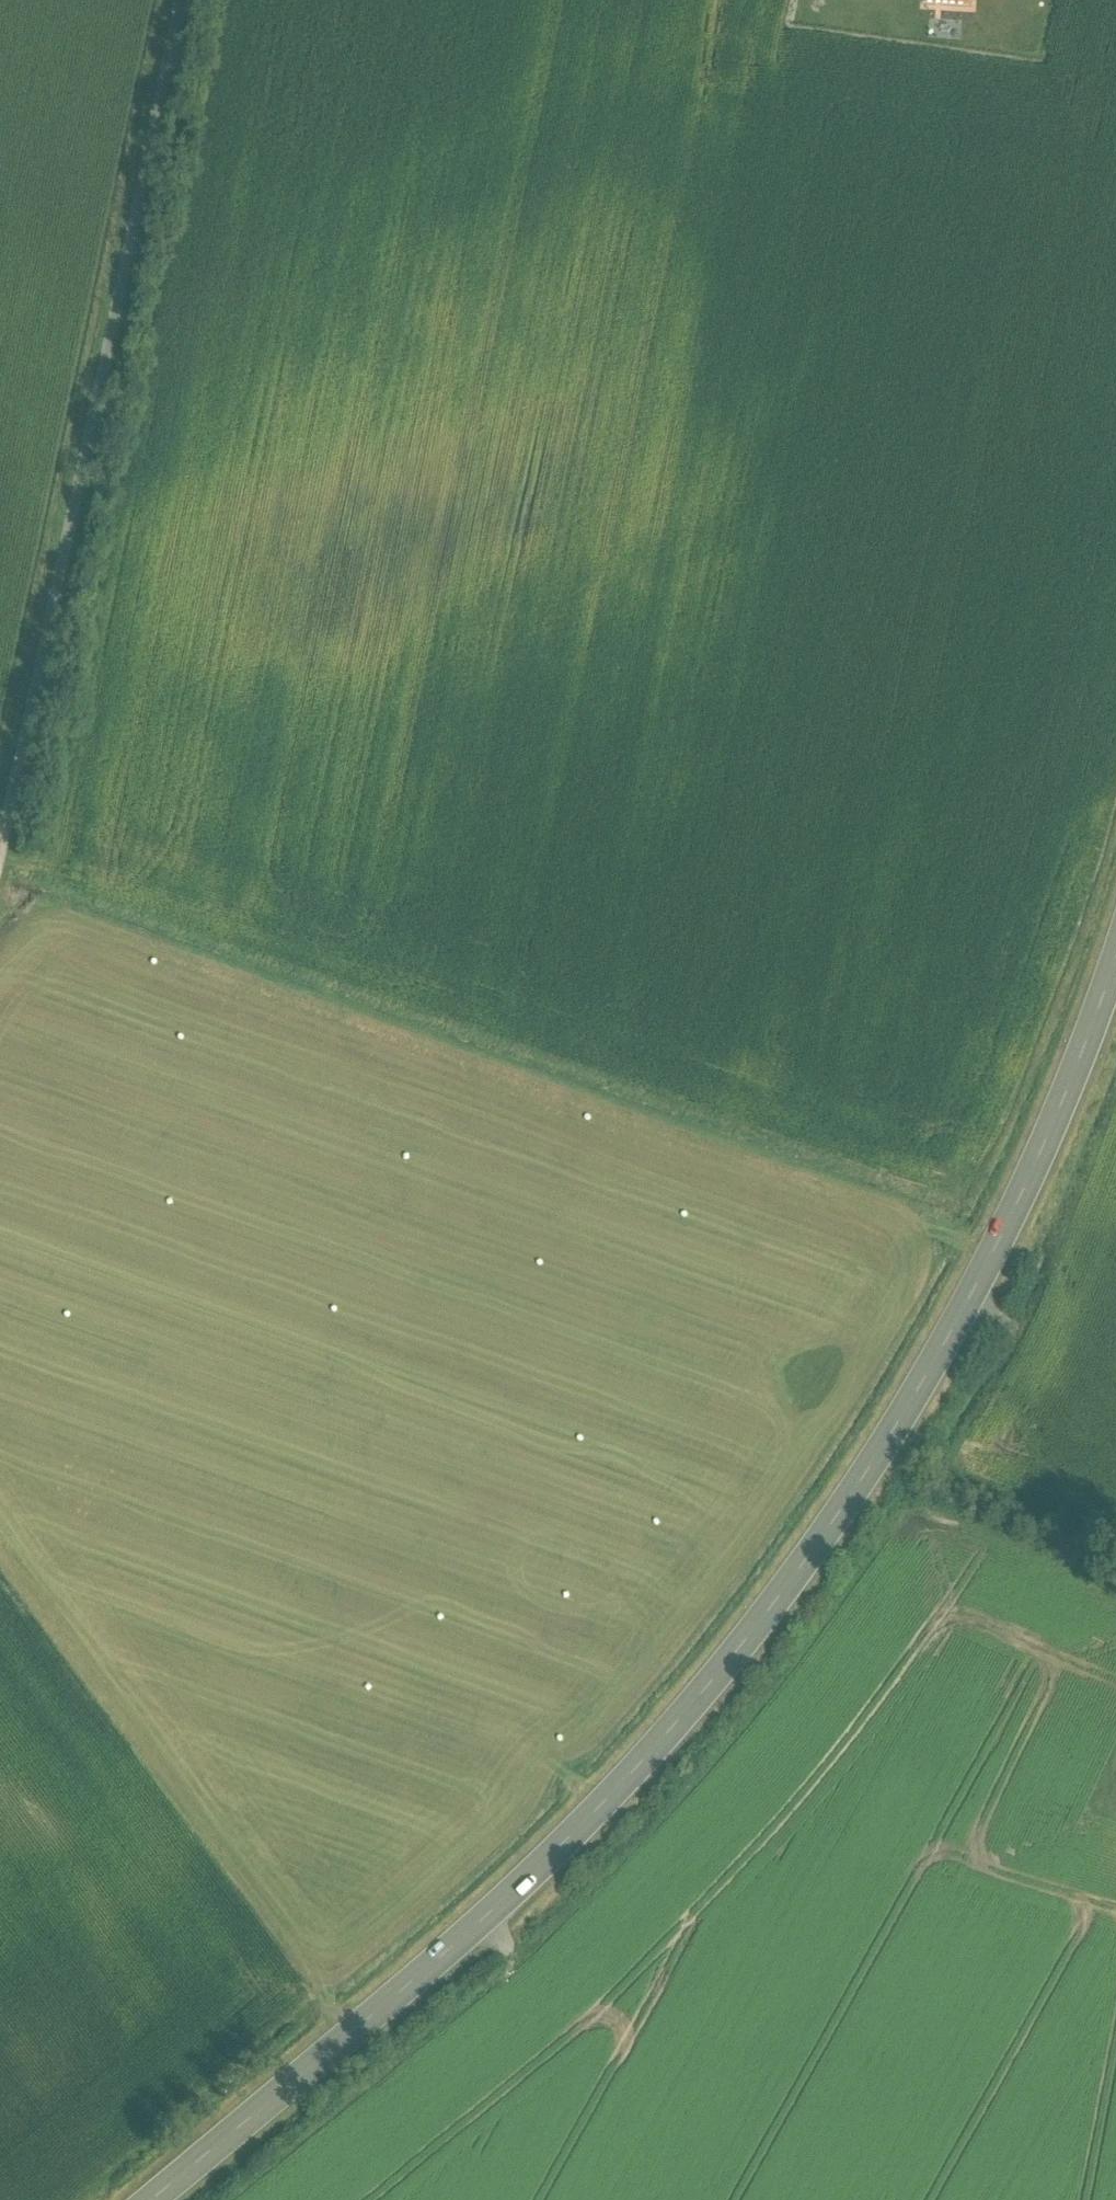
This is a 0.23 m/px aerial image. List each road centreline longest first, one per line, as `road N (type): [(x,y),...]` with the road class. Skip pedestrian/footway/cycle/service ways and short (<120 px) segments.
road 1 (primary): [(150,2199),(588,1821),(774,1604),(917,1394),(989,1270),(1079,1069),(1115,964)]
road 2 (track): [(184,0),(0,868)]

